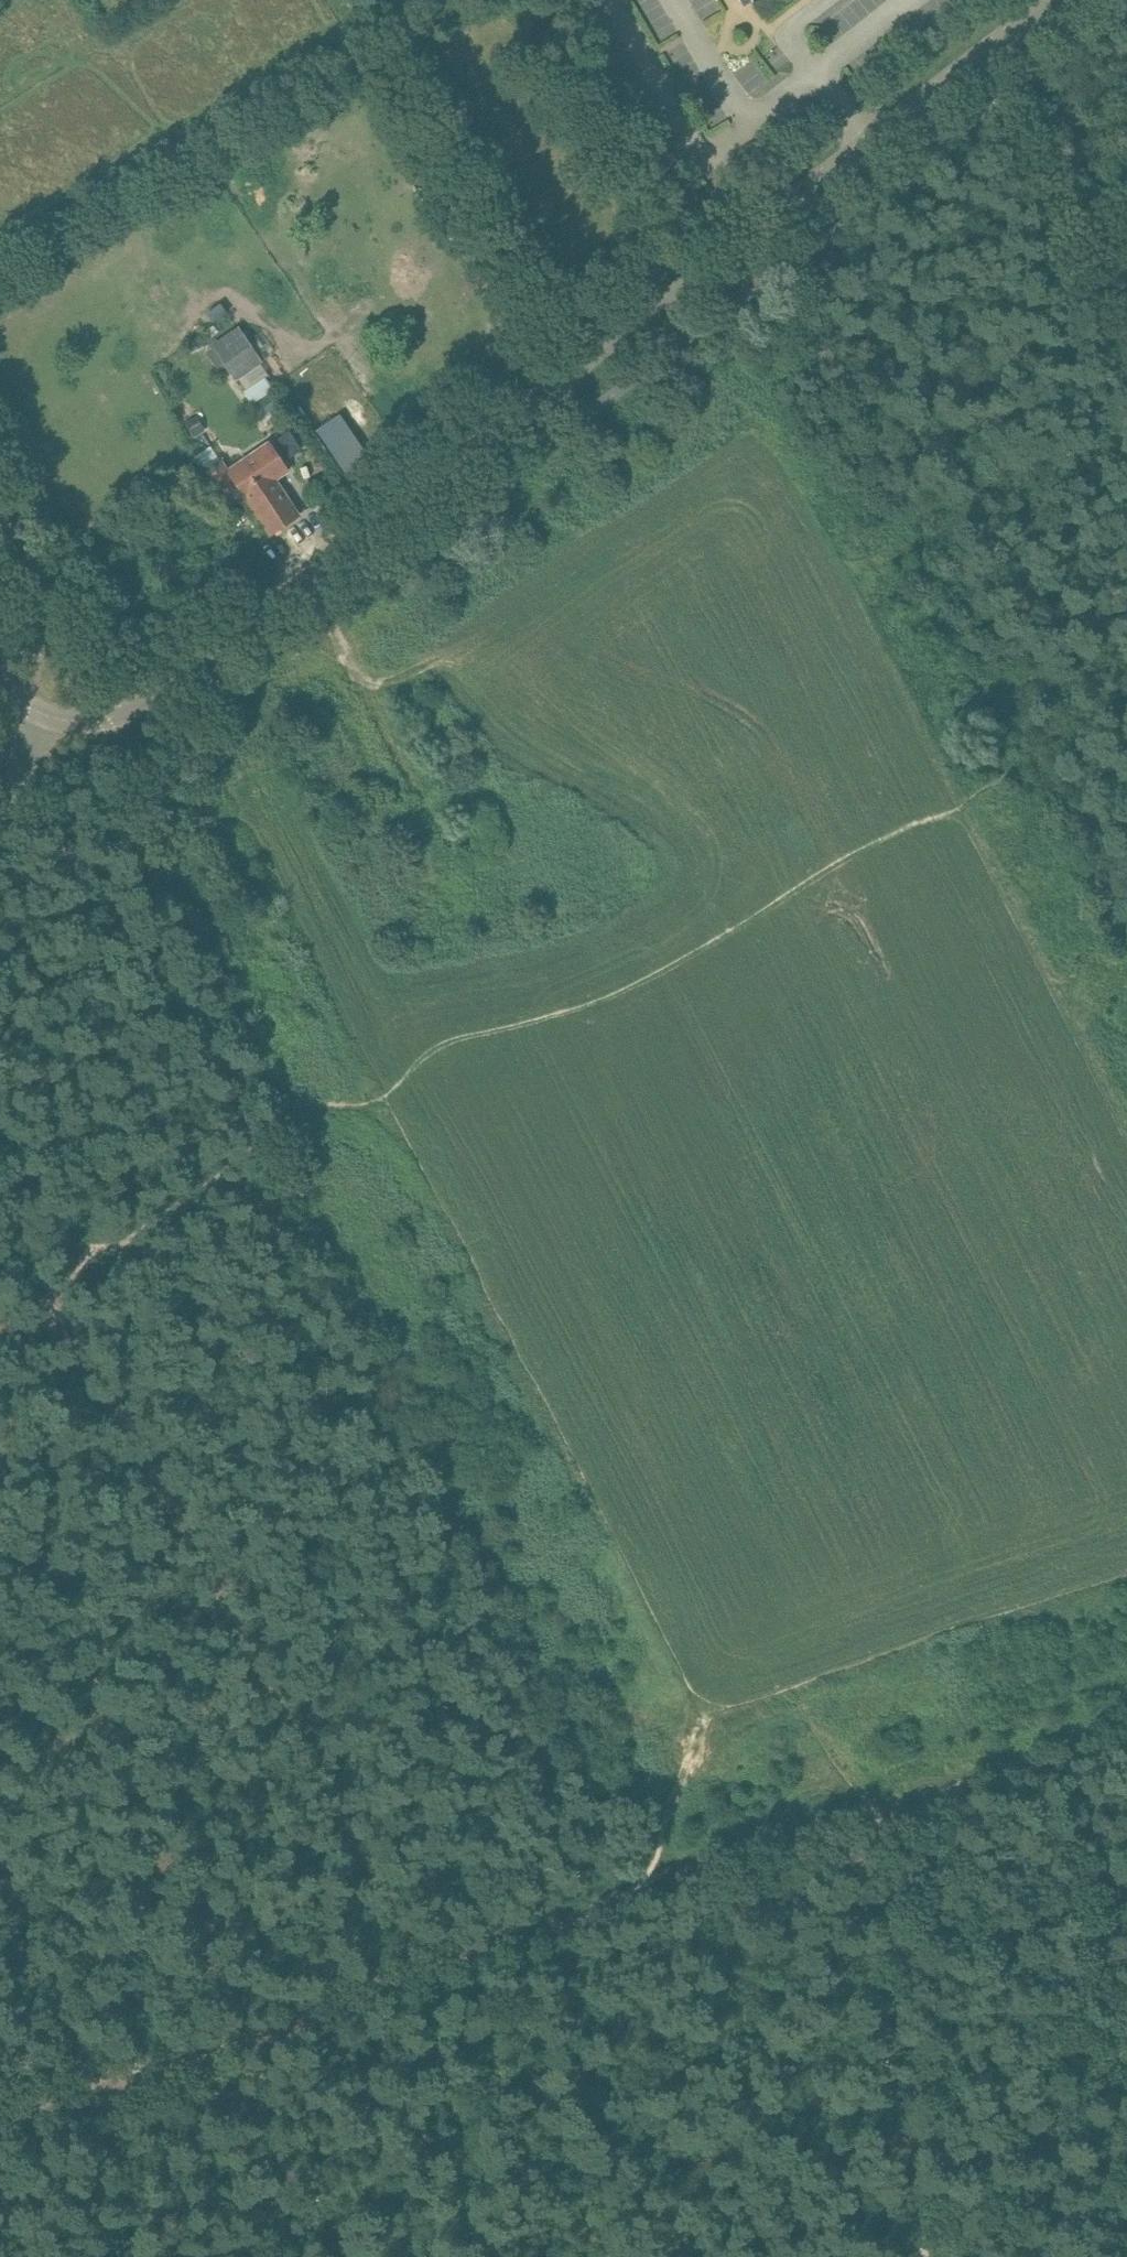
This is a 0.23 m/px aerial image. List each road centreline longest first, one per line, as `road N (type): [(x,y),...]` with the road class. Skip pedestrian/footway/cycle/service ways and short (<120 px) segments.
road 1 (tertiary): [(29,707),(53,719),(104,719),(148,696),(1051,0)]
road 2 (track): [(0,1897),(107,2087)]

